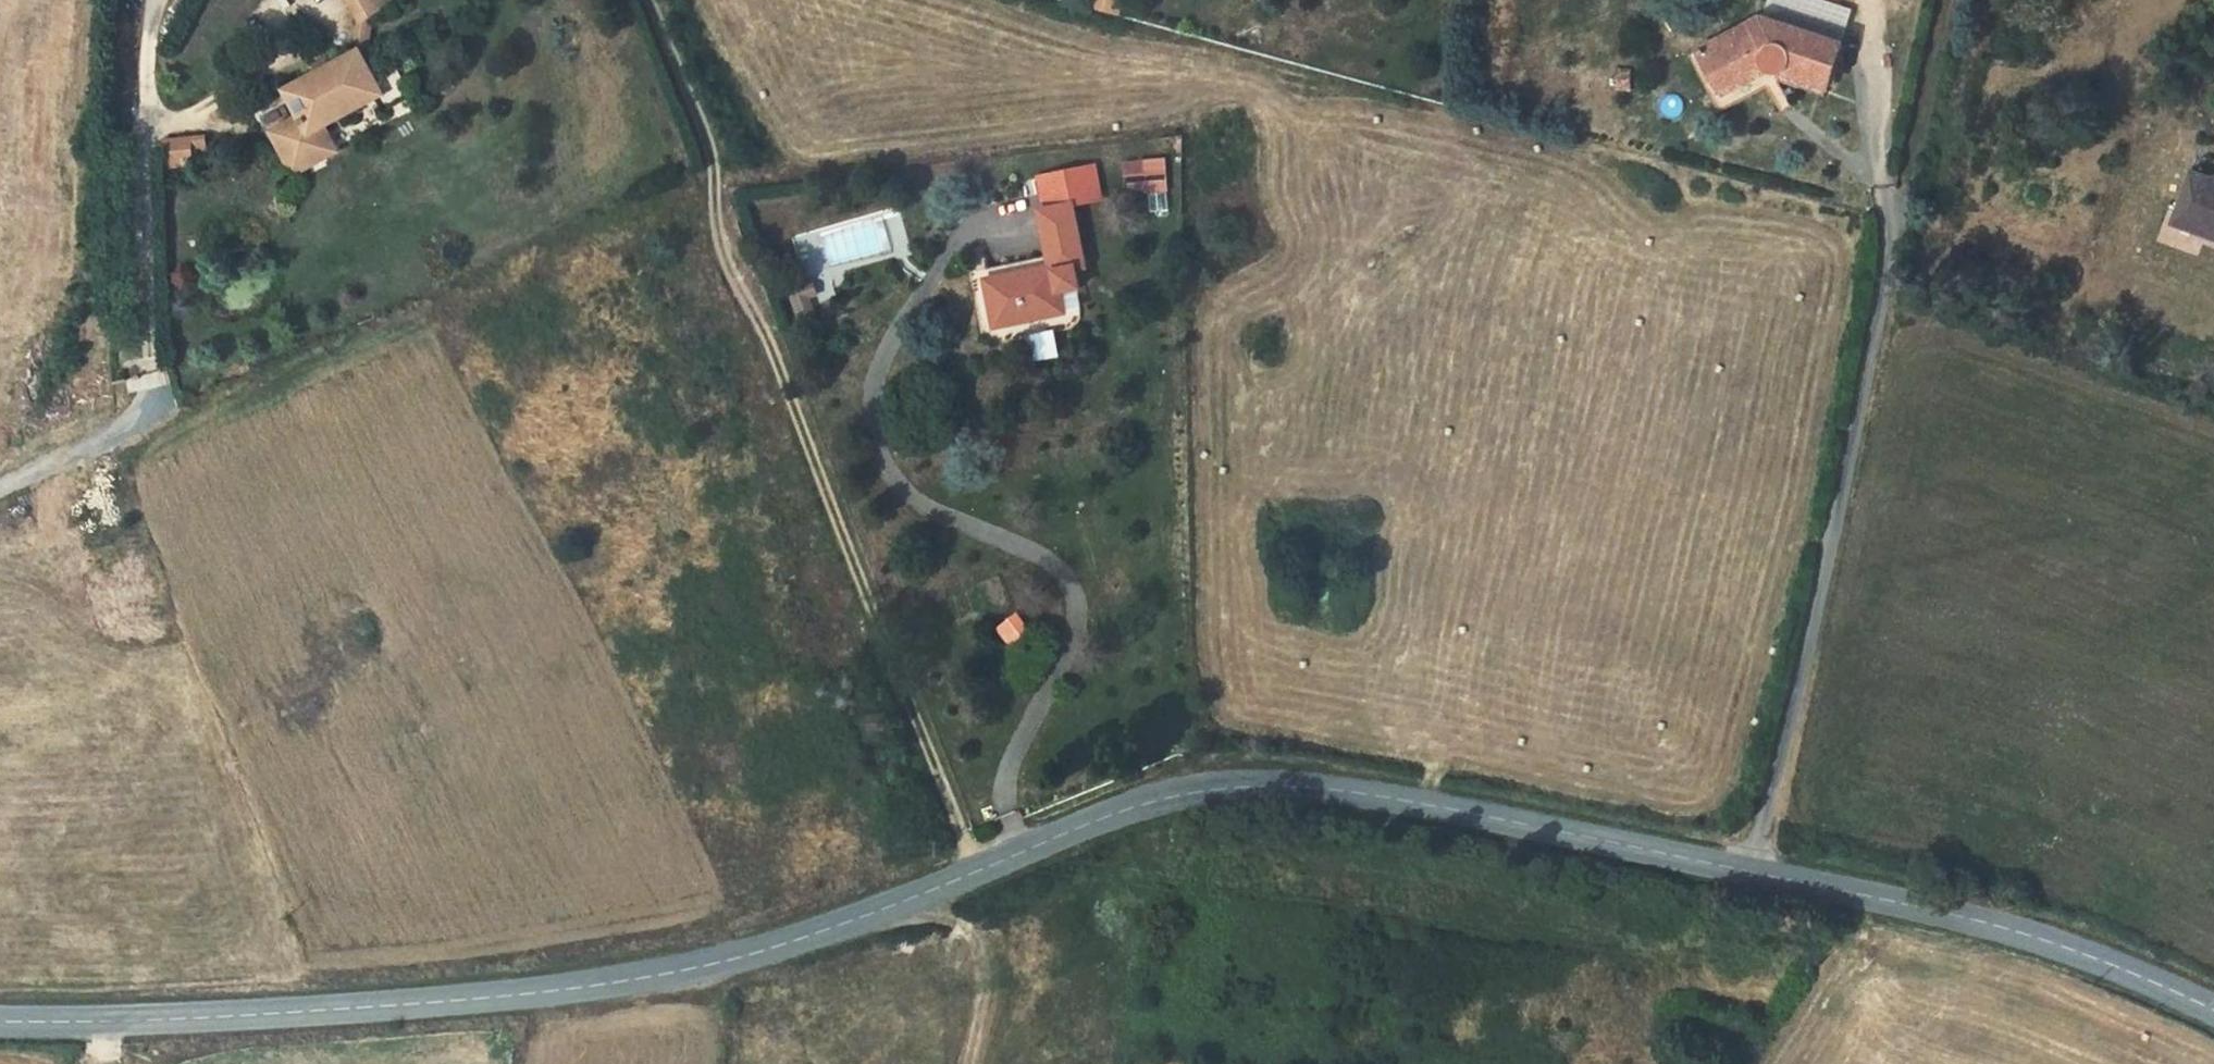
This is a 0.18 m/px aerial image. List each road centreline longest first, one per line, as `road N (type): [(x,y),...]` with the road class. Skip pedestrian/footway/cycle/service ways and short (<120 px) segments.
road 1 (tertiary): [(2213,1009),(1991,922),(1308,784),(1188,793),(876,926),(570,999),(184,1033),(0,1028)]
road 2 (track): [(650,0),(703,155),(721,269),(973,885)]

